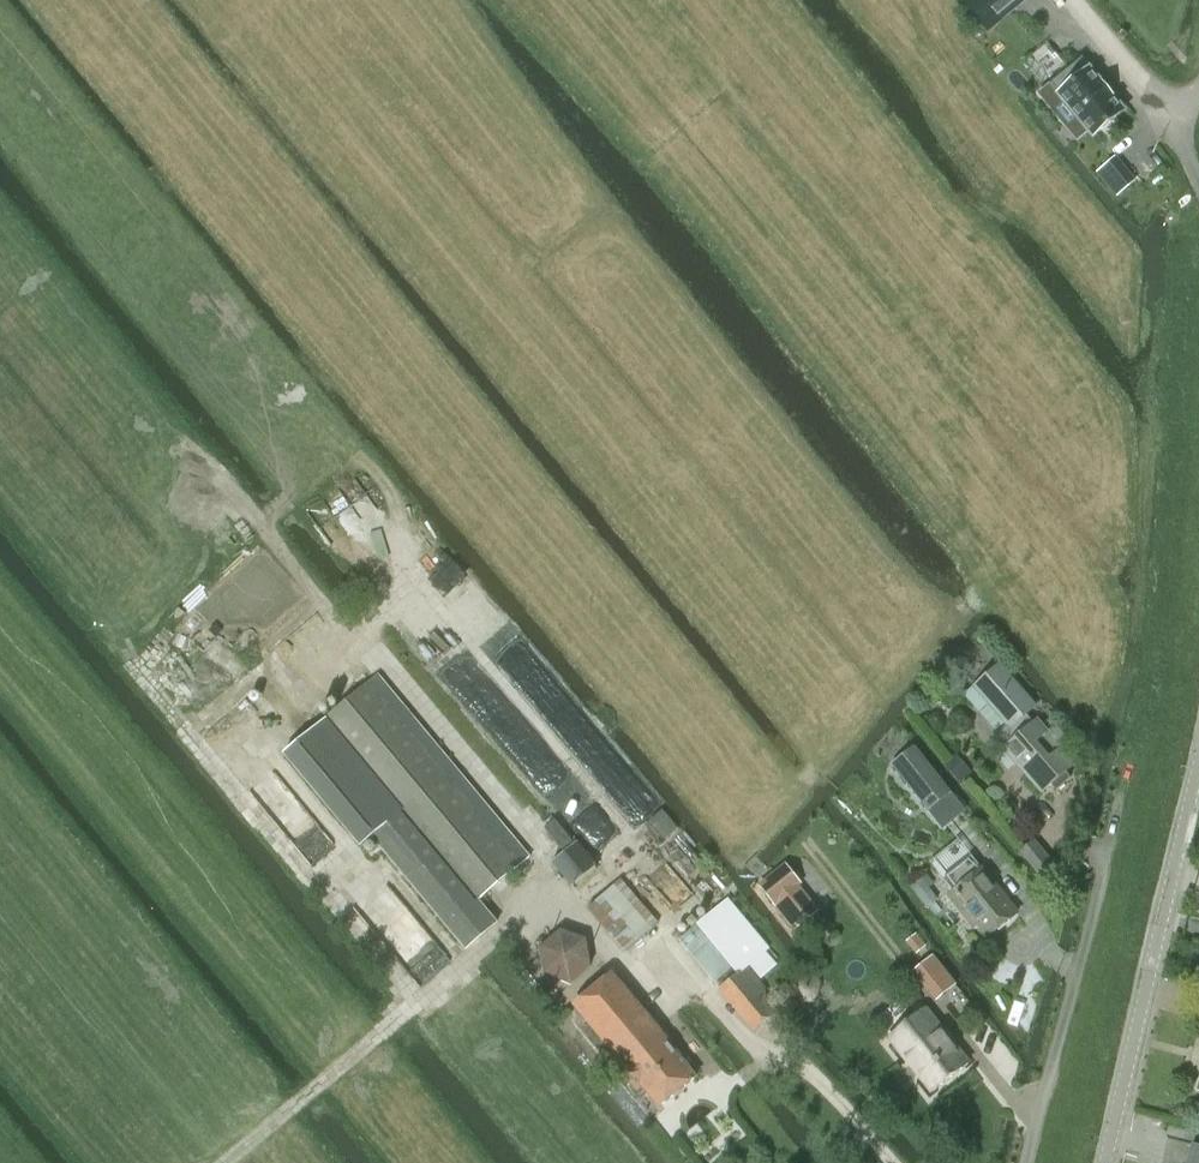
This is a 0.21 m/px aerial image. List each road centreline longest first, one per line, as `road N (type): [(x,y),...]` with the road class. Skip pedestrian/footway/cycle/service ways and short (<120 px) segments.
road 1 (tertiary): [(1105,1162),(1198,775)]

